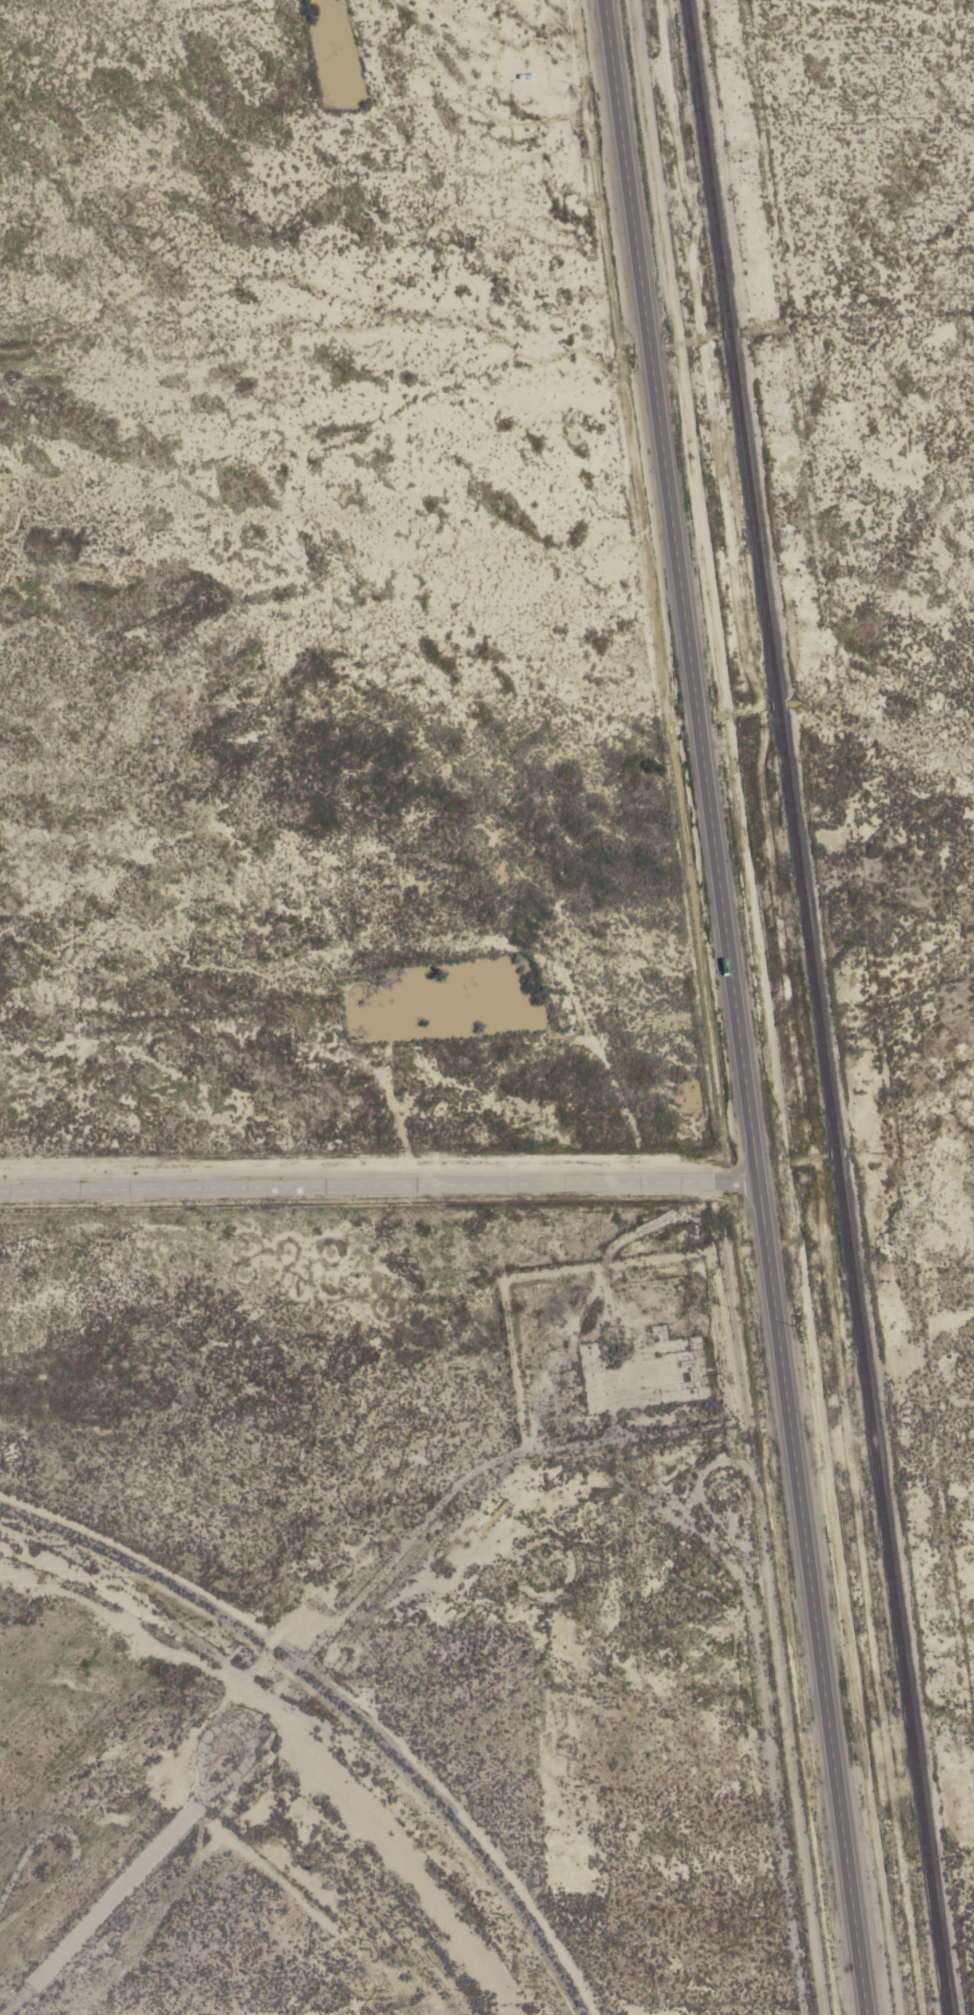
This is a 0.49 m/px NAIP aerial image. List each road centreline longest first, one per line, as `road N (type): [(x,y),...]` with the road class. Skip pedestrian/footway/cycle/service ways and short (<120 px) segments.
road 1 (secondary): [(864,2014),(603,0)]
road 2 (residential): [(0,1191),(753,1178)]

